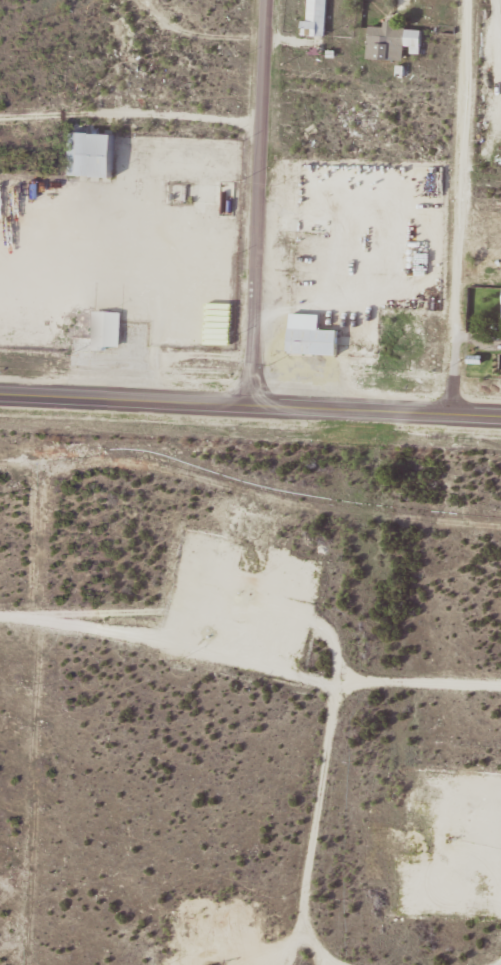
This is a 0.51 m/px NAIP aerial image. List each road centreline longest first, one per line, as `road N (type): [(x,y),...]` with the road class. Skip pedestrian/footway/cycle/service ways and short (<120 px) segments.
road 1 (track): [(0,640),(325,618),(305,809),(305,964)]
road 2 (secondary): [(500,413),(80,400)]
road 3 (residential): [(457,411),(470,0)]
road 4 (residential): [(254,404),(270,0)]

